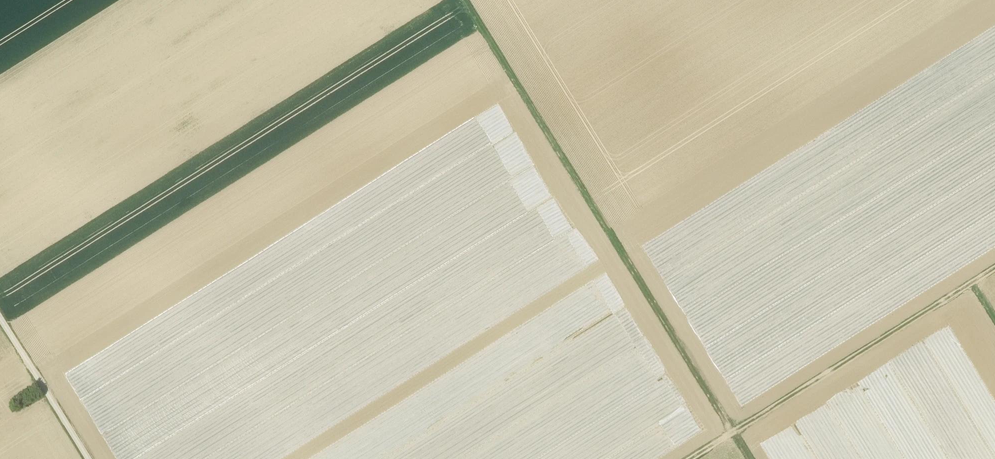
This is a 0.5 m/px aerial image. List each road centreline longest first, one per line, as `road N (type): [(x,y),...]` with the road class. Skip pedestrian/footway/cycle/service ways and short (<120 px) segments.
road 1 (track): [(733,432),(467,0)]
road 2 (track): [(690,458),(994,268)]
road 3 (track): [(0,315),(90,458)]

